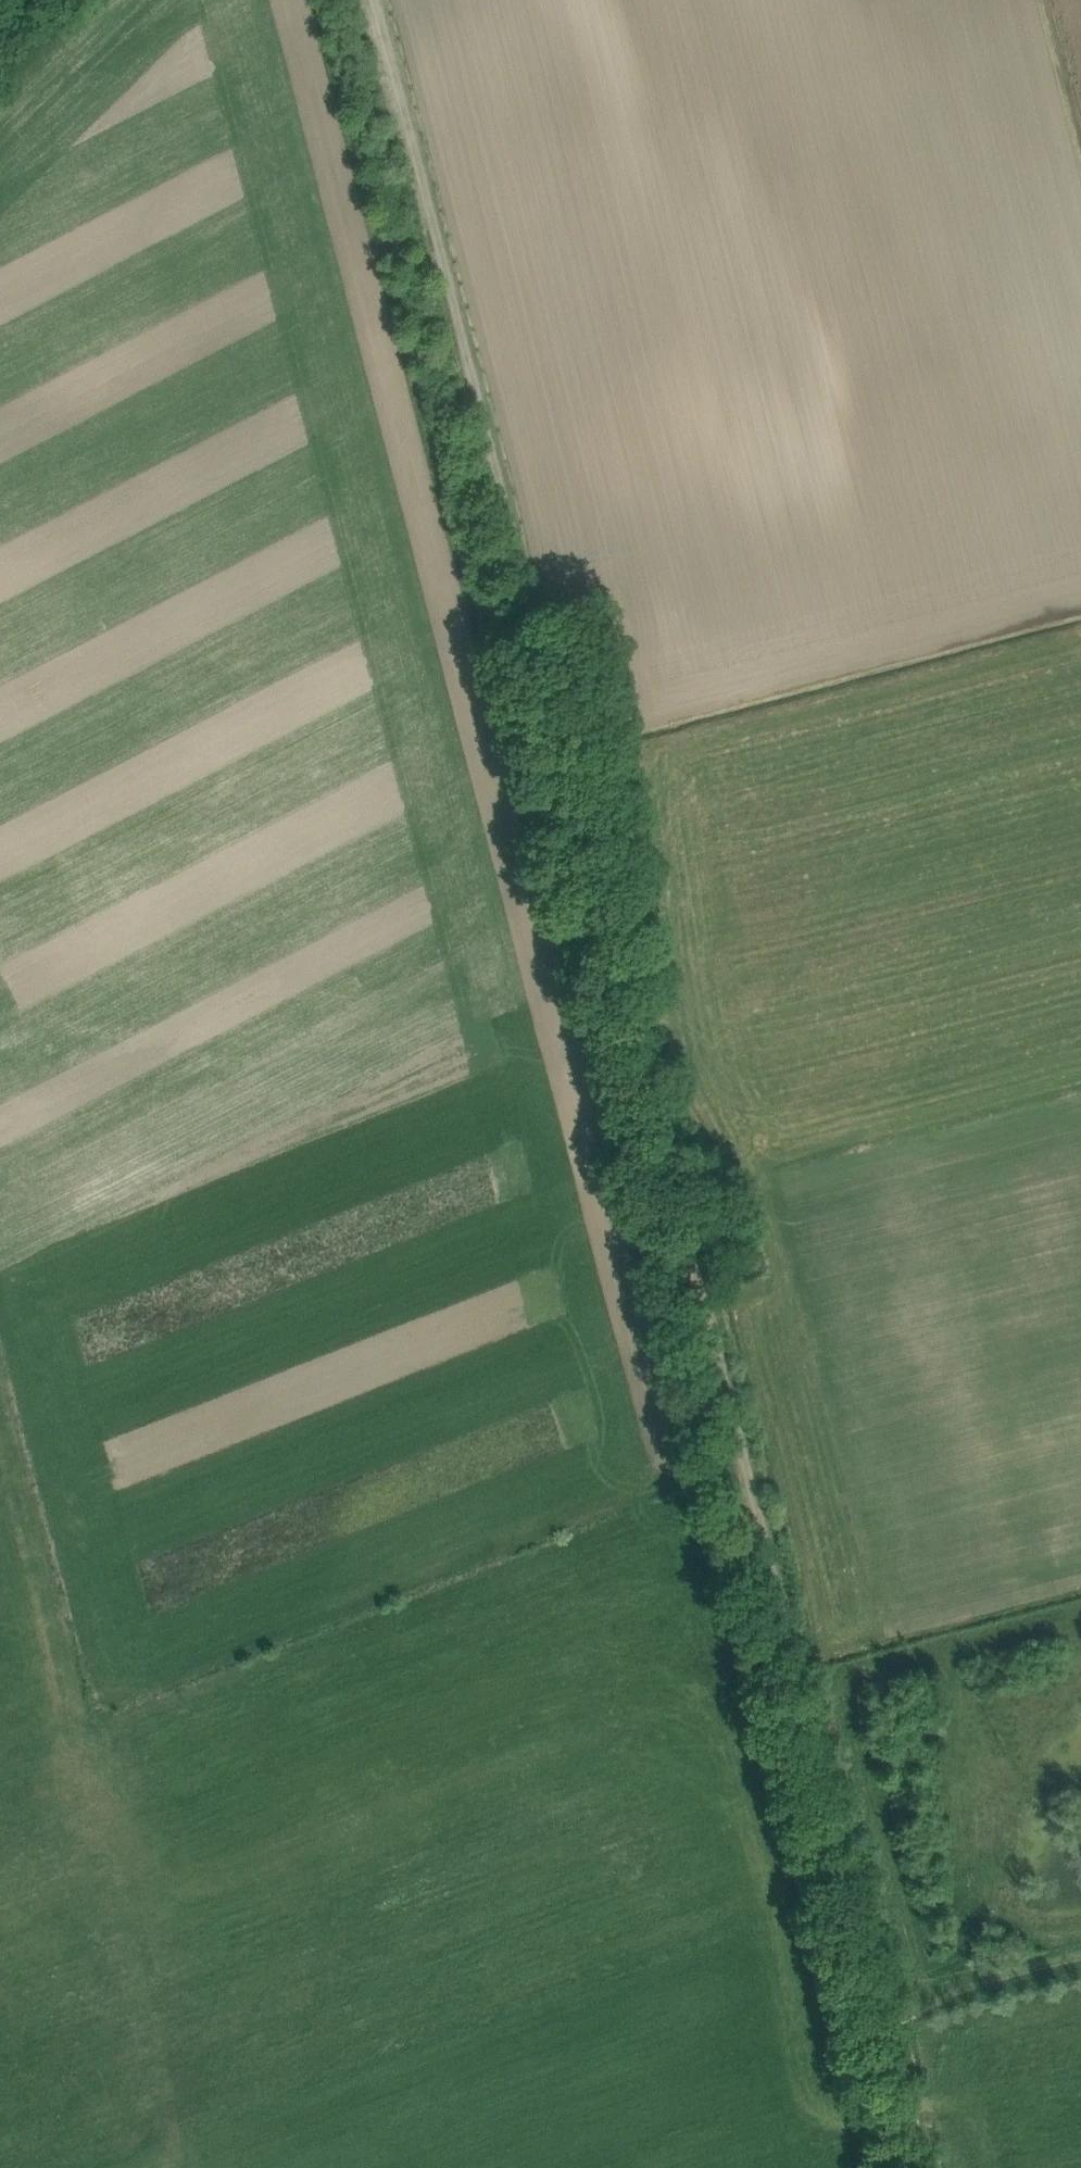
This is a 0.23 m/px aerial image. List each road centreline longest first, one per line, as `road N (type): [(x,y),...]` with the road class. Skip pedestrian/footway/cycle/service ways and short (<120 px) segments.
road 1 (track): [(359,0),(875,2011)]
road 2 (track): [(875,2011),(916,2167)]

